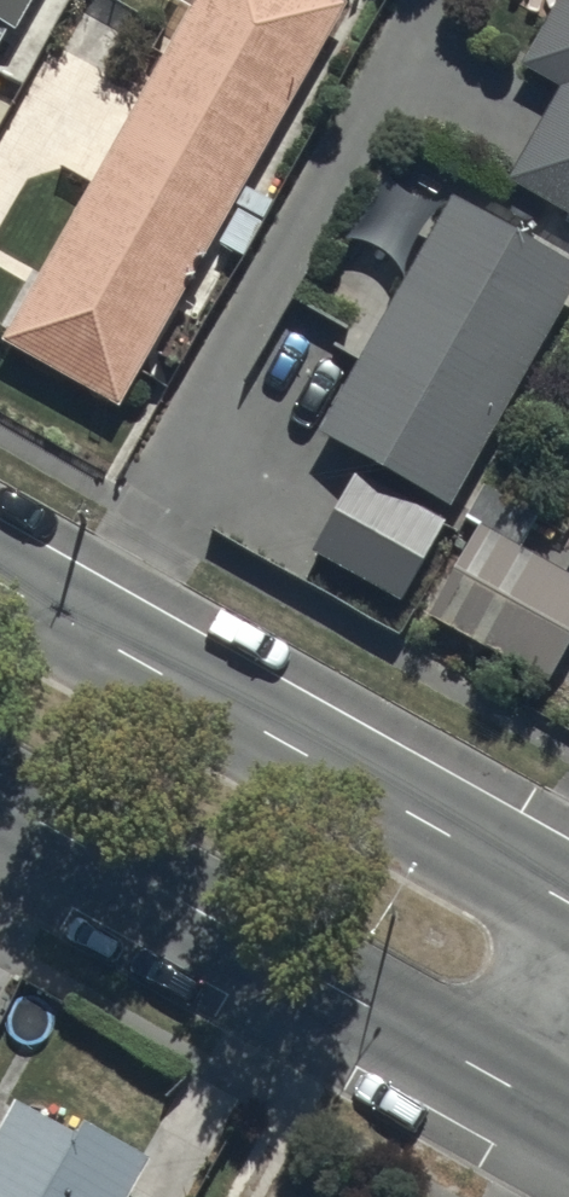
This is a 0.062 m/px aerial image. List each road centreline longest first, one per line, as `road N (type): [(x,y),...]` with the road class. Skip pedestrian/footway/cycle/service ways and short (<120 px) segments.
road 1 (secondary): [(0,588),(568,909)]
road 2 (secondary): [(514,1086),(0,798)]

